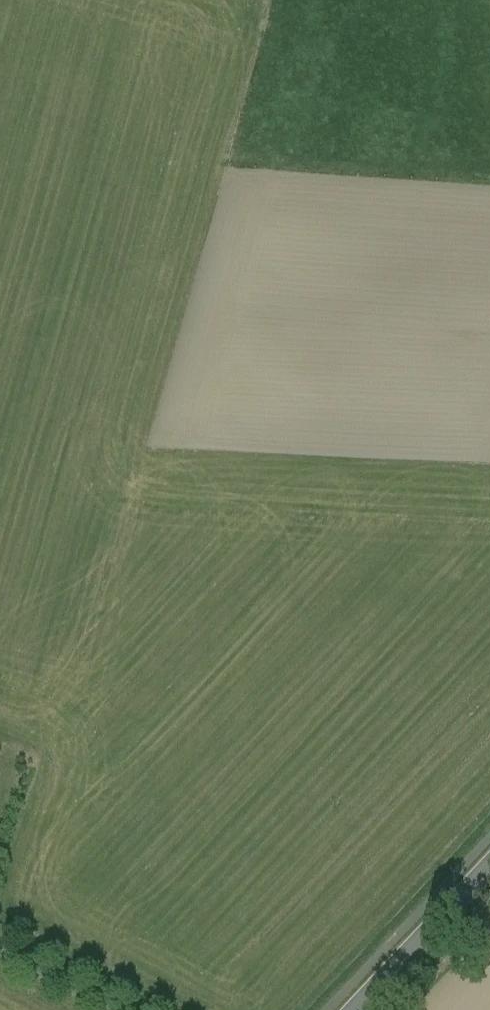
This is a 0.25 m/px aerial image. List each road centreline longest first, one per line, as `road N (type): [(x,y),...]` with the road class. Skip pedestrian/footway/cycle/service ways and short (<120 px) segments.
road 1 (unclassified): [(357,1009),(489,869)]

